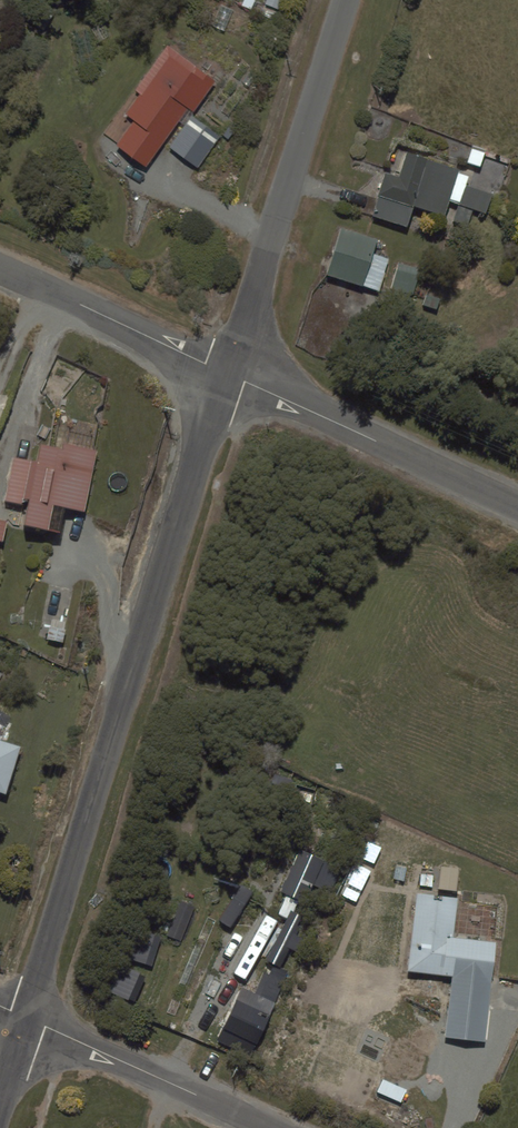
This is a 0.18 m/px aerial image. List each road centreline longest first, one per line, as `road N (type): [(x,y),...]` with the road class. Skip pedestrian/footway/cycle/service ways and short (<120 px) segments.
road 1 (residential): [(23,1017),(225,372)]
road 2 (residential): [(225,372),(342,0)]
road 3 (residential): [(225,372),(517,509)]
road 4 (residential): [(23,1017),(263,1127)]
road 5 (residential): [(0,269),(225,372)]

